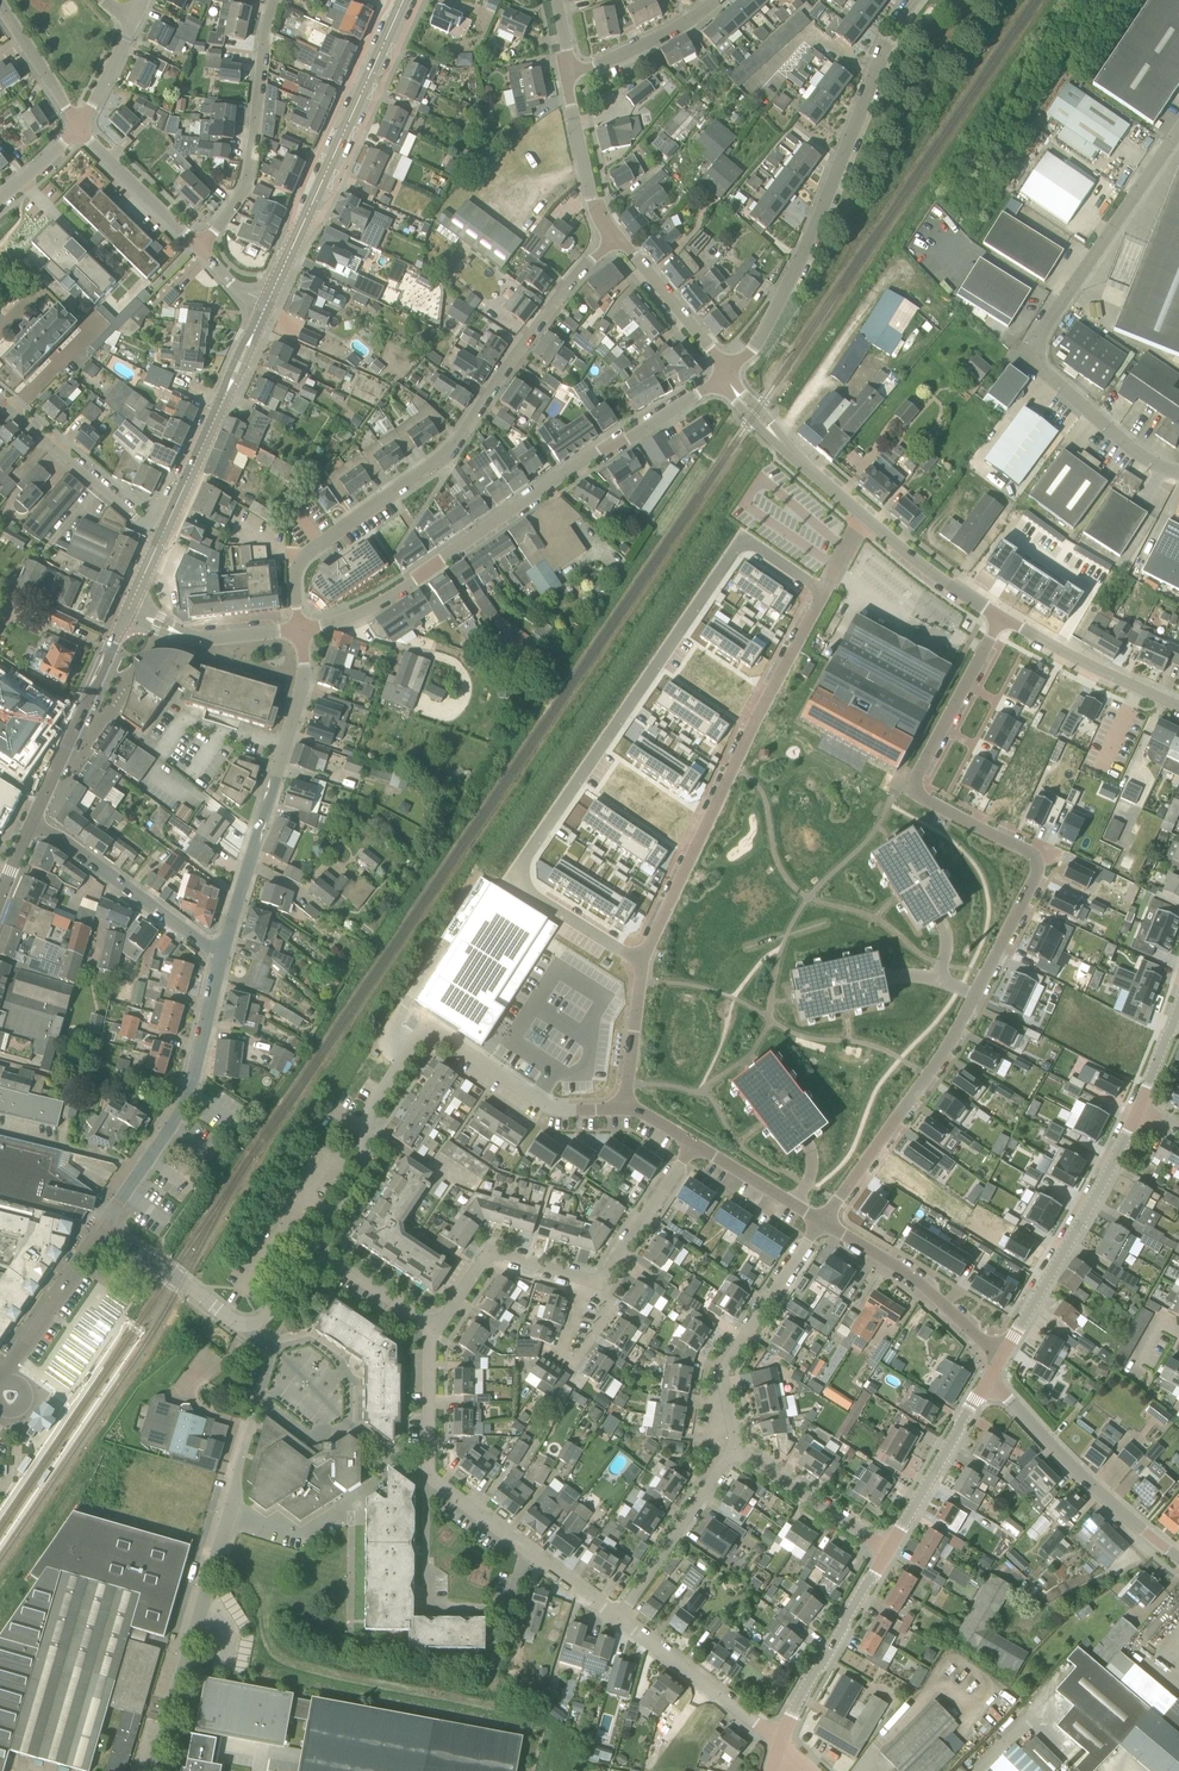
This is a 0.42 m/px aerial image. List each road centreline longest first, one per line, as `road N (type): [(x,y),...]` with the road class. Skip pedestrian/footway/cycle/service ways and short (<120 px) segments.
road 1 (residential): [(1002,618),(915,782),(924,802),(1032,855),(1037,871),(947,1050),(822,1221)]
road 2 (residential): [(642,962),(521,886),(520,870),(696,609),(784,668)]
road 3 (residential): [(300,630),(295,583),(307,555),(451,453),(609,238)]
road 4 (residential): [(300,630),(376,606),(600,451),(727,377)]
road 5 (residential): [(150,1770),(274,1350),(244,1325)]
road 6 (residential): [(319,1250),(364,1173),(368,1115),(427,1034),(443,1036),(546,1107),(625,1109)]
road 7 (residential): [(1178,473),(1148,460),(1039,367),(1035,352),(1178,139)]
road 8 (residential): [(727,377),(755,347),(818,223),(886,43),(912,0)]
road 9 (residential): [(617,1620),(432,1483),(430,1328)]
road 10 (residential): [(222,958),(302,681),(300,630)]
road 11 (secondary): [(268,304),(405,0)]
road 12 (residential): [(642,962),(784,668)]
road 13 (residential): [(102,1231),(179,1114),(222,958)]
road 14 (tertiary): [(1005,1353),(1139,1111)]
road 15 (residential): [(201,250),(246,181),(274,0)]
road 16 (tertiary): [(1178,1561),(988,1383)]
road 17 (residential): [(727,1450),(724,1363),(822,1221)]
road 18 (secondary): [(162,538),(268,304)]
road 19 (residential): [(33,821),(222,958)]
road 20 (secondary): [(33,821),(129,609)]
road 21 (residential): [(822,1221),(912,1275),(1005,1353)]
road 22 (tertiary): [(778,1741),(888,1554)]
road 23 (residential): [(162,538),(0,397)]
road 24 (residential): [(617,1620),(727,1450)]
road 25 (residential): [(778,1741),(617,1620)]
road 26 (tertiary): [(888,1554),(988,1383)]
road 27 (tertiary): [(865,517),(780,441),(727,377)]
road 28 (tertiary): [(1178,706),(1002,618)]
road 29 (residential): [(888,1554),(727,1450)]
road 30 (residential): [(430,1328),(484,1262),(499,1256),(581,1282)]
road 31 (tertiary): [(727,377),(712,349),(609,238)]
road 32 (residential): [(300,630),(213,639),(179,634),(129,609)]
road 33 (residential): [(1,1376),(102,1231)]
road 34 (residential): [(201,250),(79,129)]
road 35 (residential): [(784,668),(865,517)]
road 36 (residential): [(244,1325),(102,1231)]
road 37 (tertiary): [(1002,618),(865,517)]
road 38 (tertiary): [(609,238),(569,75)]
road 39 (residential): [(601,1279),(695,1144)]
road 40 (residential): [(569,75),(667,33),(712,0)]
road 41 (residential): [(601,1279),(607,1311),(583,1351),(575,1351),(581,1282)]
road 42 (residential): [(695,1144),(822,1221)]
road 43 (residential): [(625,1109),(642,962)]
road 44 (residential): [(79,129),(0,5)]
road 45 (residential): [(430,1328),(319,1250)]
road 46 (residential): [(79,129),(136,19)]

